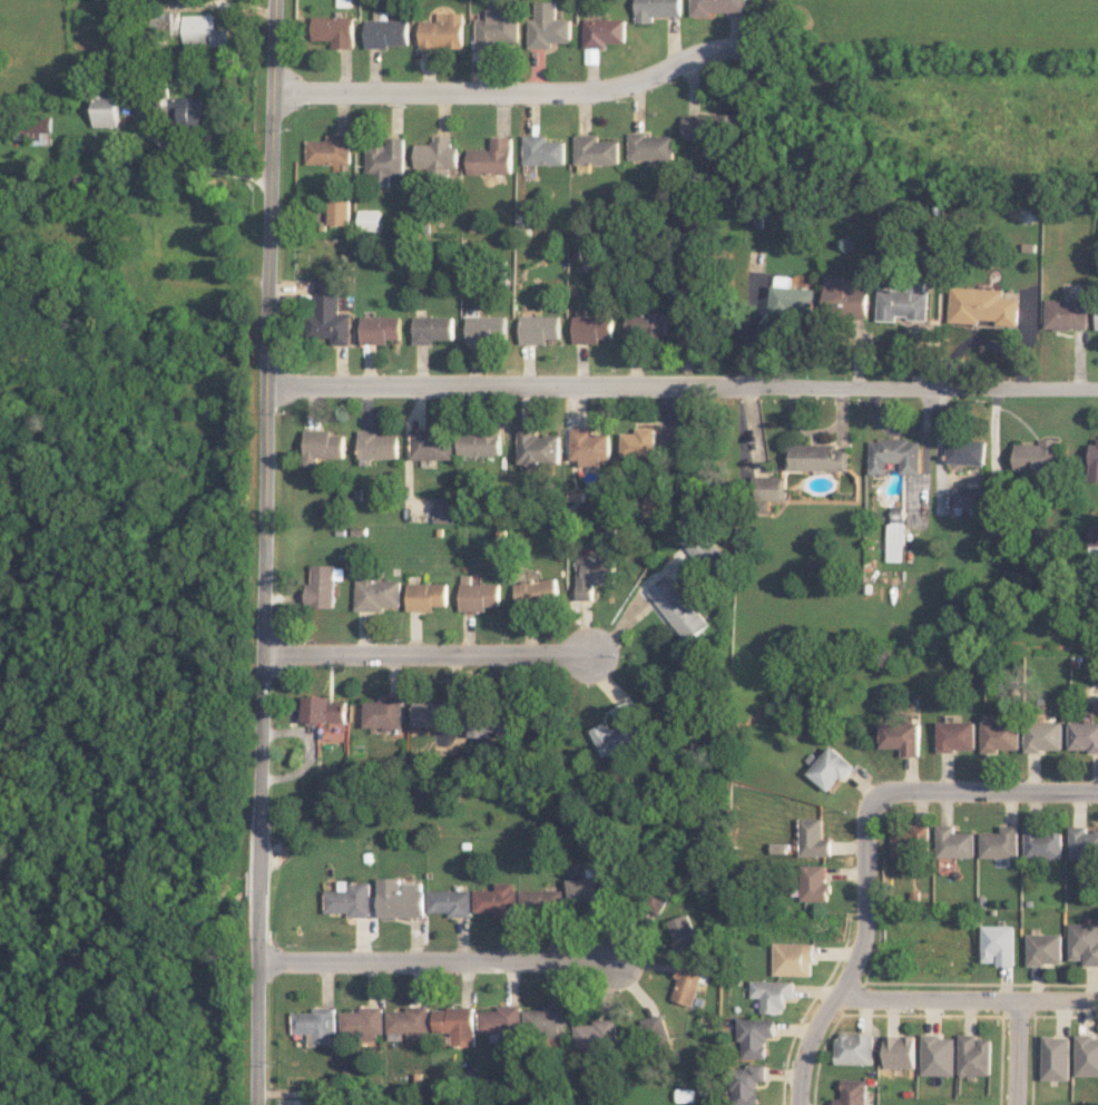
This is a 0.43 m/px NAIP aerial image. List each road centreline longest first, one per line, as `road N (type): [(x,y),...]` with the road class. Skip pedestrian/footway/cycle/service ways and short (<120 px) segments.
road 1 (tertiary): [(254,1104),(277,0)]
road 2 (residential): [(1097,387),(269,385)]
road 3 (residential): [(274,91),(581,91),(645,78),(714,48),(748,45)]
road 4 (residential): [(257,961),(641,960)]
road 5 (residential): [(265,655),(618,653)]
road 6 (residential): [(878,803),(867,829),(862,945),(811,1038),(799,1104)]
road 7 (residential): [(839,992),(1097,1001)]
road 8 (residential): [(1097,791),(904,790),(878,803)]

